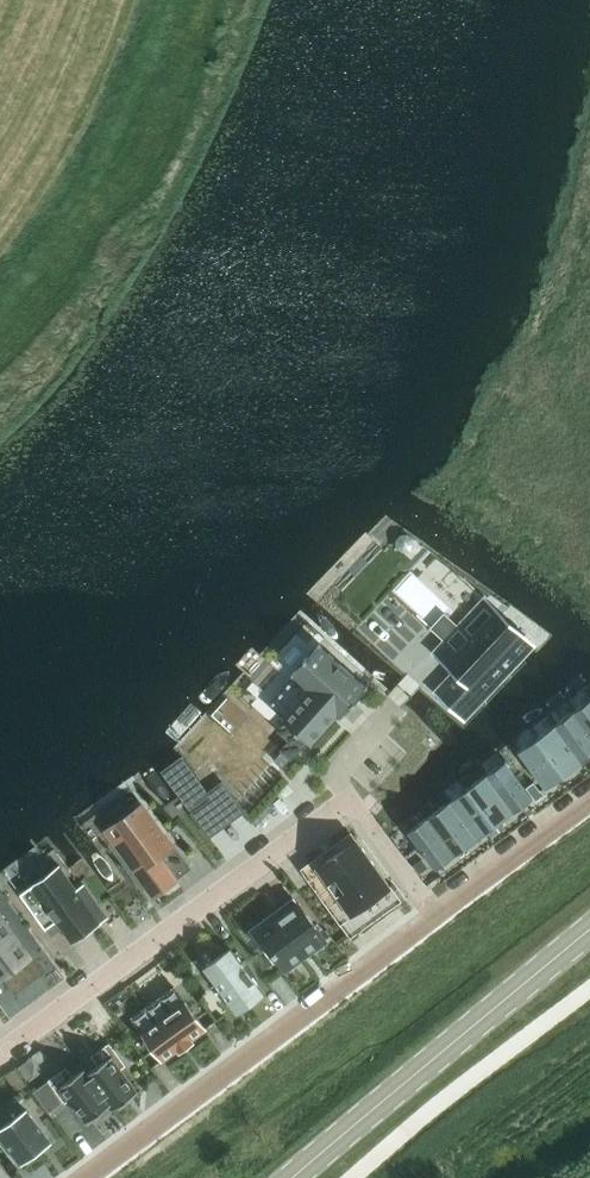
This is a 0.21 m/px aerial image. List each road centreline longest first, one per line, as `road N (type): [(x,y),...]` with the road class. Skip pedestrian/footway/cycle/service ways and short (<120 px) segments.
road 1 (residential): [(0,1058),(350,799),(436,918)]
road 2 (residential): [(85,1177),(436,918)]
road 3 (secondary): [(293,1177),(589,930)]
road 4 (residential): [(436,918),(589,804)]

